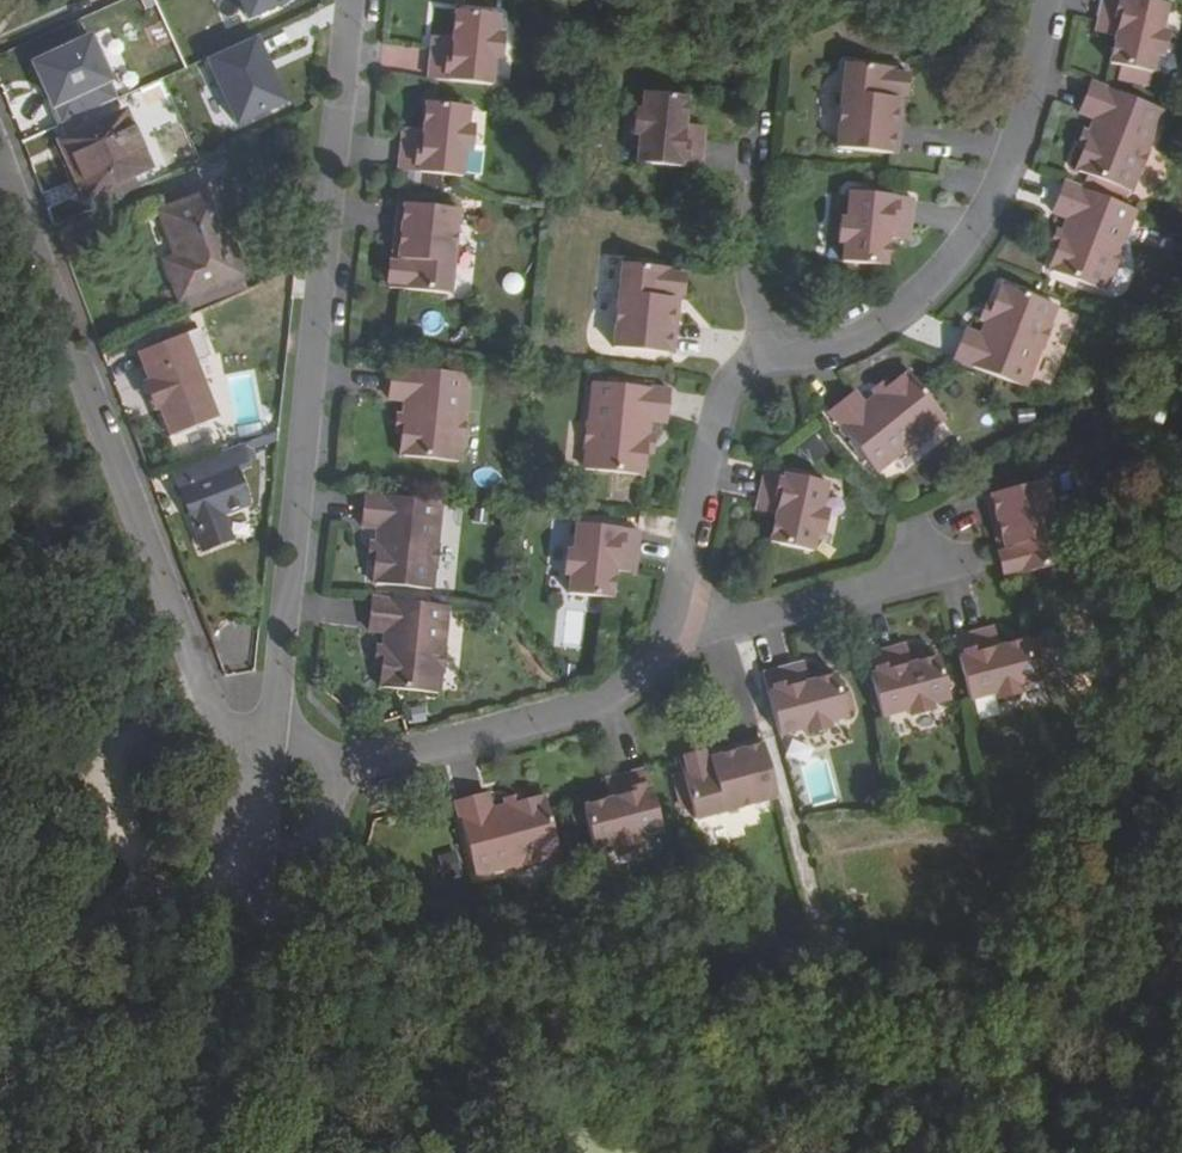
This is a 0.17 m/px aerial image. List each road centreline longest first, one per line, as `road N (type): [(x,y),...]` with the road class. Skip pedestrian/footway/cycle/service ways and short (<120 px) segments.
road 1 (residential): [(1062,0),(1009,217),(963,296),(906,344),(835,374),(782,374),(729,418),(686,625)]
road 2 (residential): [(281,782),(364,0)]
road 3 (residential): [(0,103),(281,782)]
road 4 (track): [(1181,667),(1160,778),(973,1152)]
road 5 (residential): [(686,625),(634,675),(568,712),(369,774),(281,782)]
road 6 (track): [(228,1152),(281,782)]
road 7 (track): [(0,992),(269,865)]
road 8 (residential): [(686,625),(757,621),(928,572)]

